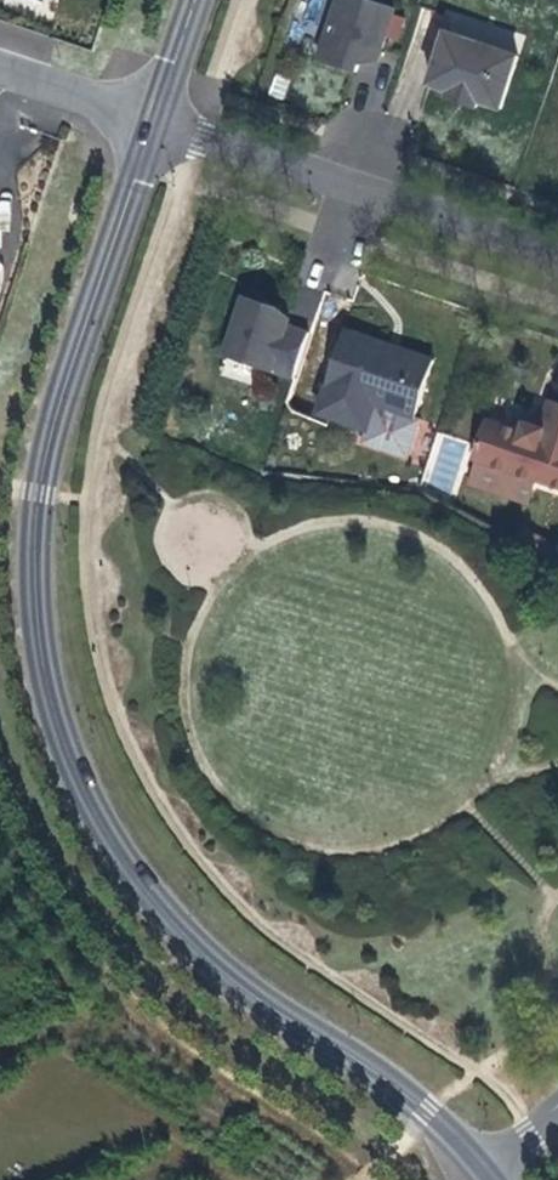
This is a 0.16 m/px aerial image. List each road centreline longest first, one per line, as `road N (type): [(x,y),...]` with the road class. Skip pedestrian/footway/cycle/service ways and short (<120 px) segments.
road 1 (residential): [(153,127),(69,387),(47,494),(39,618),(69,749),(128,856),(233,969),(383,1066),(497,1169)]
road 2 (residential): [(557,264),(153,127)]
road 3 (residential): [(153,127),(0,72)]
road 4 (residential): [(198,0),(153,127)]

